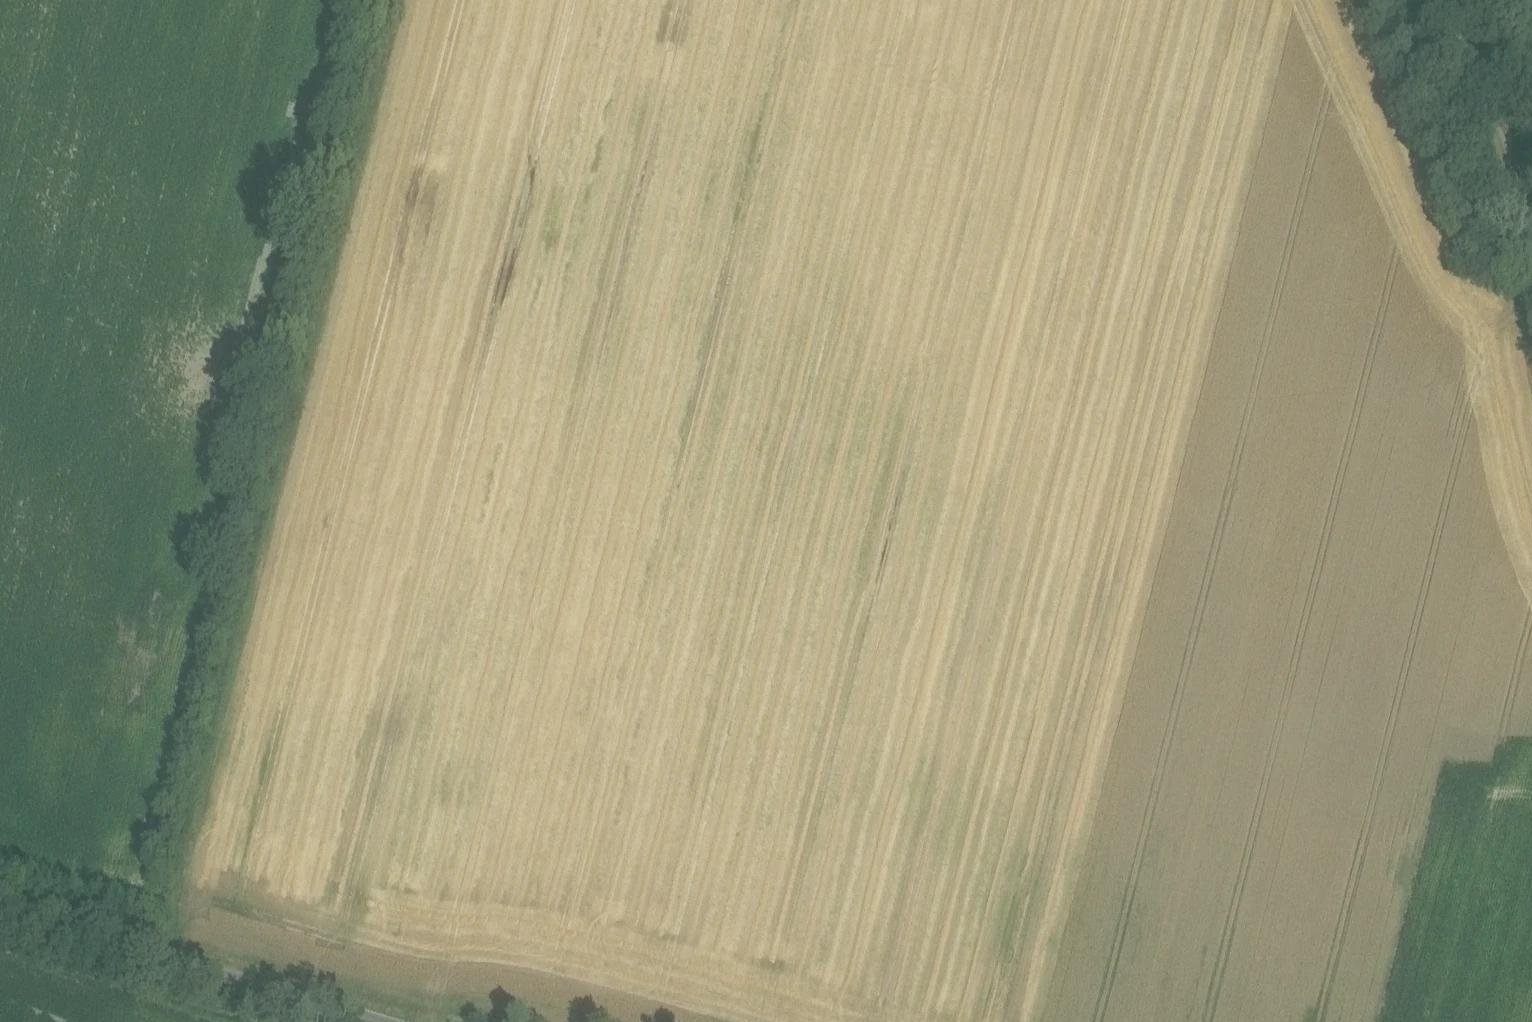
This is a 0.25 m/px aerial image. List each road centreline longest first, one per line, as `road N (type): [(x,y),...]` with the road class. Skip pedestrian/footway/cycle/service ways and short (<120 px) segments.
road 1 (unclassified): [(0,907),(385,1021)]
road 2 (unclassified): [(1455,0),(1531,215)]

